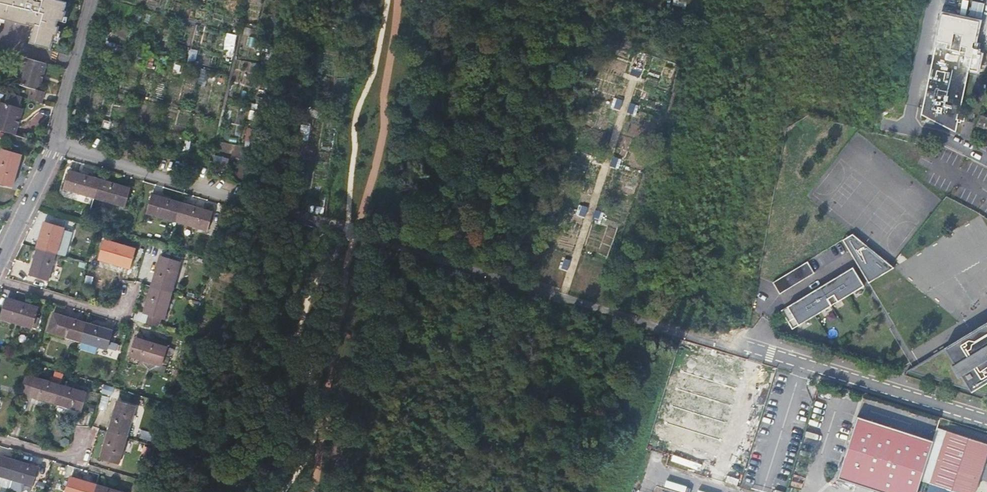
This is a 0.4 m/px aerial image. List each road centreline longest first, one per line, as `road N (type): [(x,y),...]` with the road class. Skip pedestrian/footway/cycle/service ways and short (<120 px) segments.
road 1 (unclassified): [(54,144),(365,239)]
road 2 (residential): [(90,0),(54,144)]

